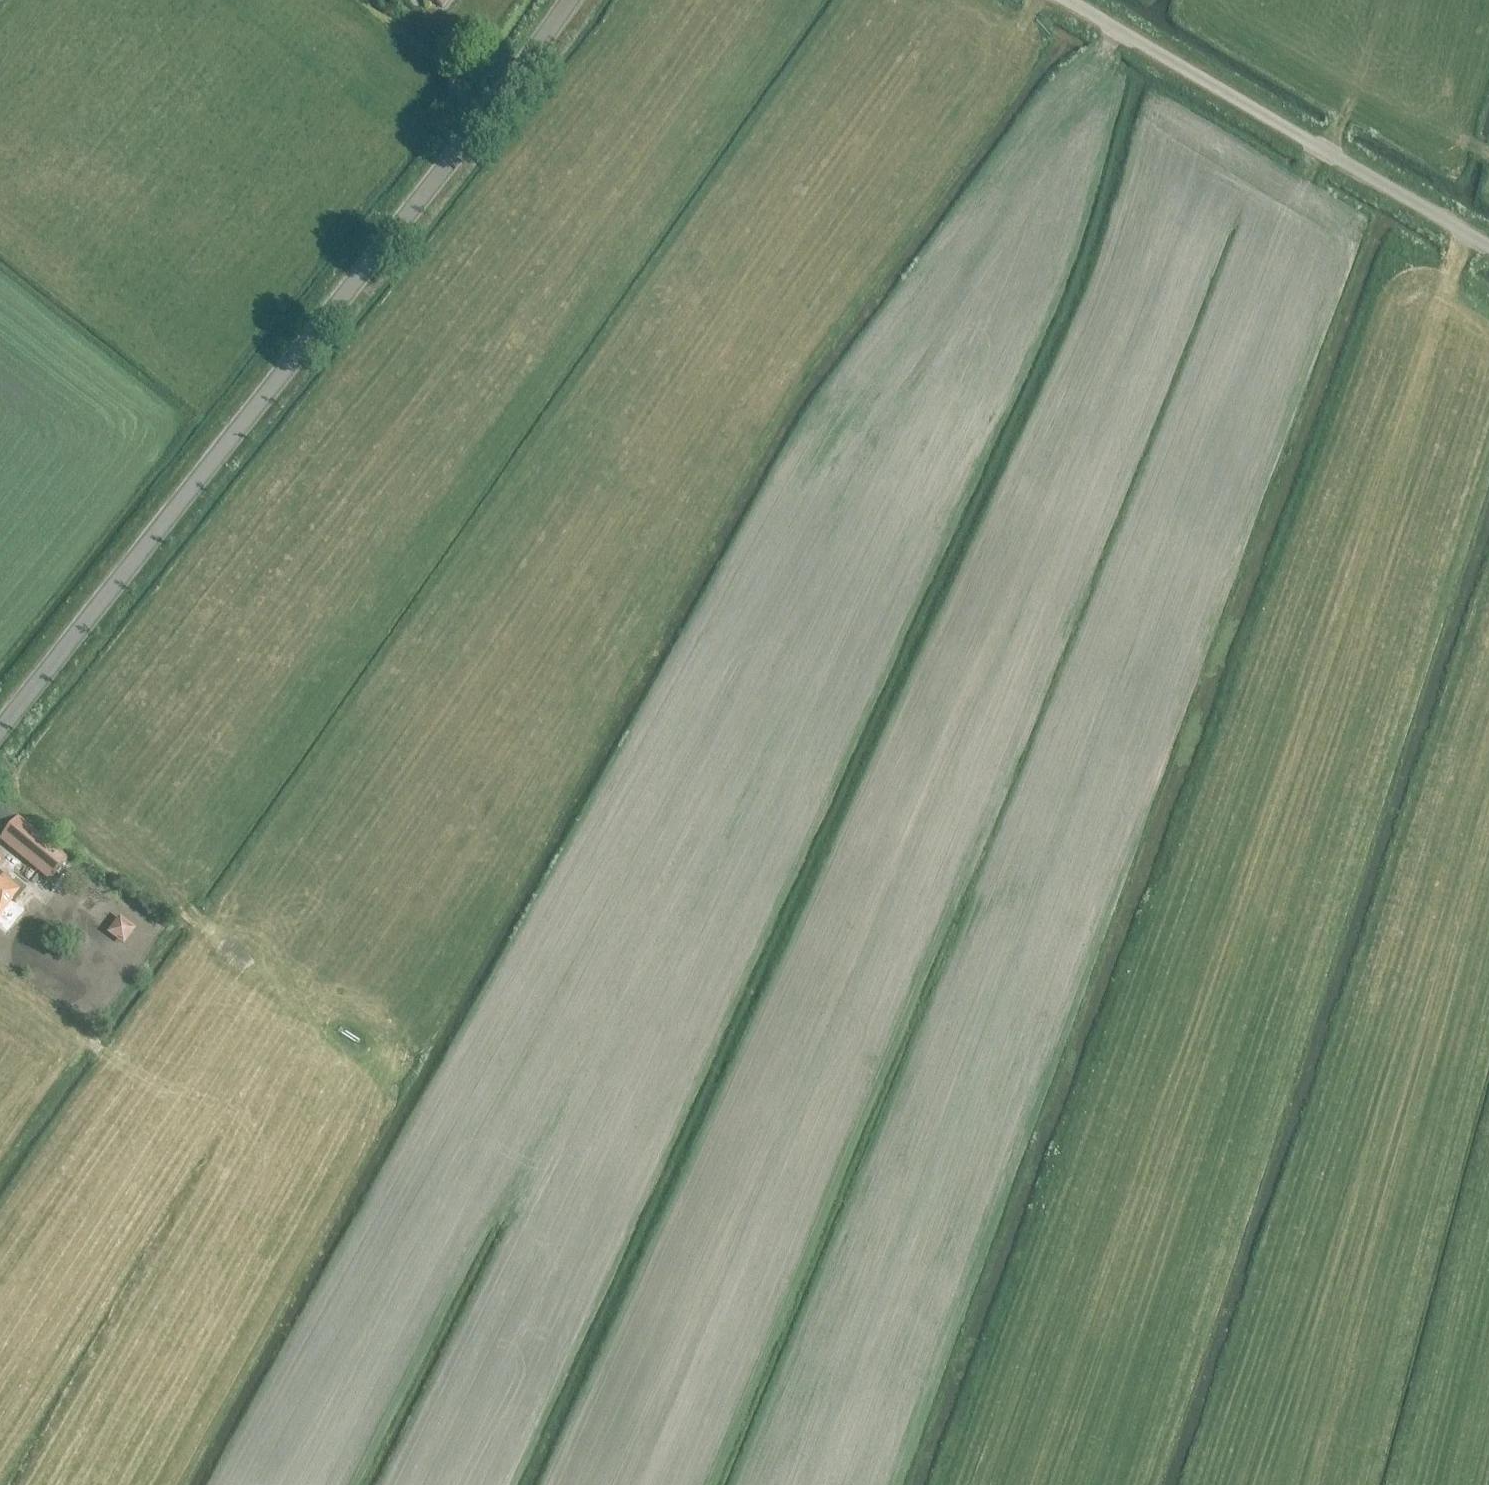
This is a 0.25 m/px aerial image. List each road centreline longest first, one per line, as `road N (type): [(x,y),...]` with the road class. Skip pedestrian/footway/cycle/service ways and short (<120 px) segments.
road 1 (unclassified): [(0,727),(578,0)]
road 2 (unclassified): [(1488,245),(1070,0)]

